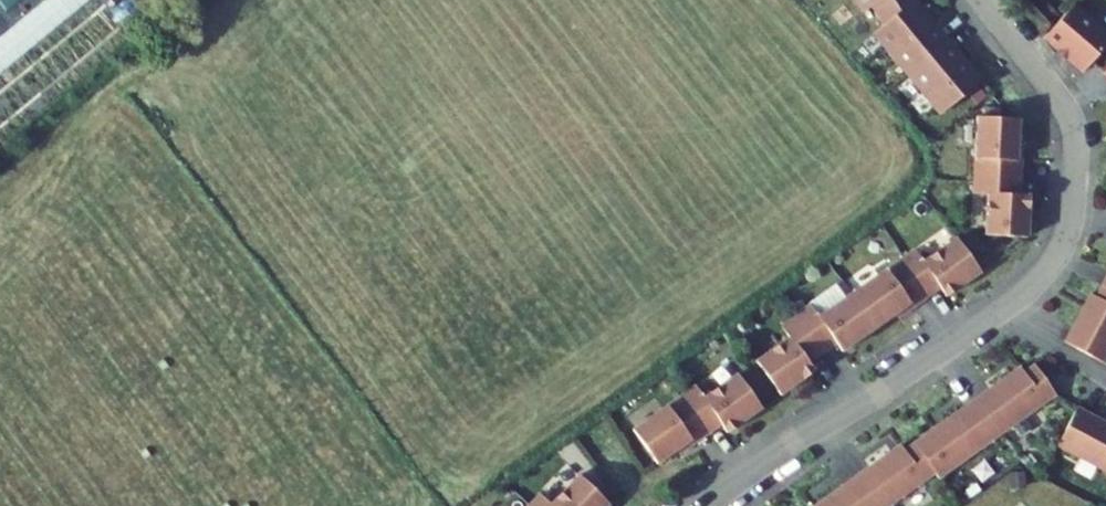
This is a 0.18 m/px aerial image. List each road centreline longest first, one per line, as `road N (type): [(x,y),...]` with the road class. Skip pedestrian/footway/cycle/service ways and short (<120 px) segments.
road 1 (residential): [(698,505),(1018,296),(1062,248),(1071,218),(1072,125),(981,0)]

